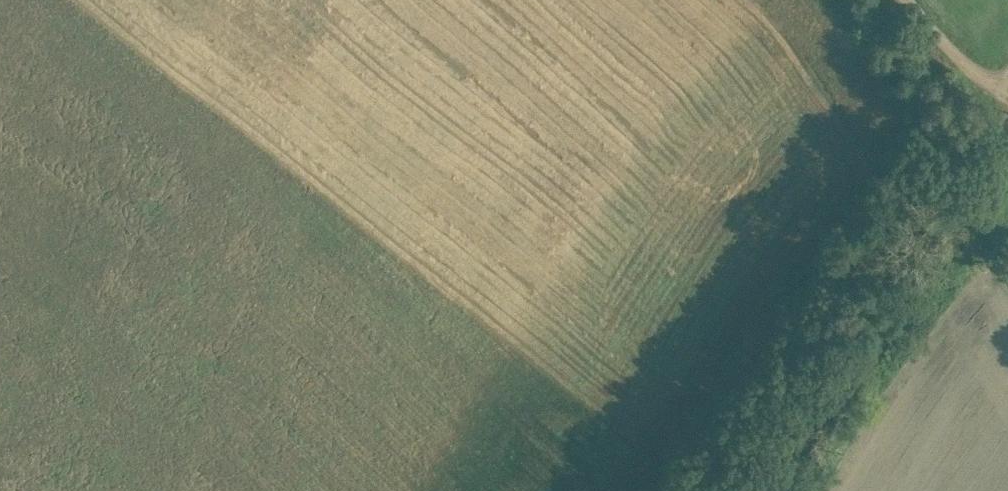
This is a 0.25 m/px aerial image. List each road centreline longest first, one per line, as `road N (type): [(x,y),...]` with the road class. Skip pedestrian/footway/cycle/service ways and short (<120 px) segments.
road 1 (unclassified): [(1007,98),(908,0)]

